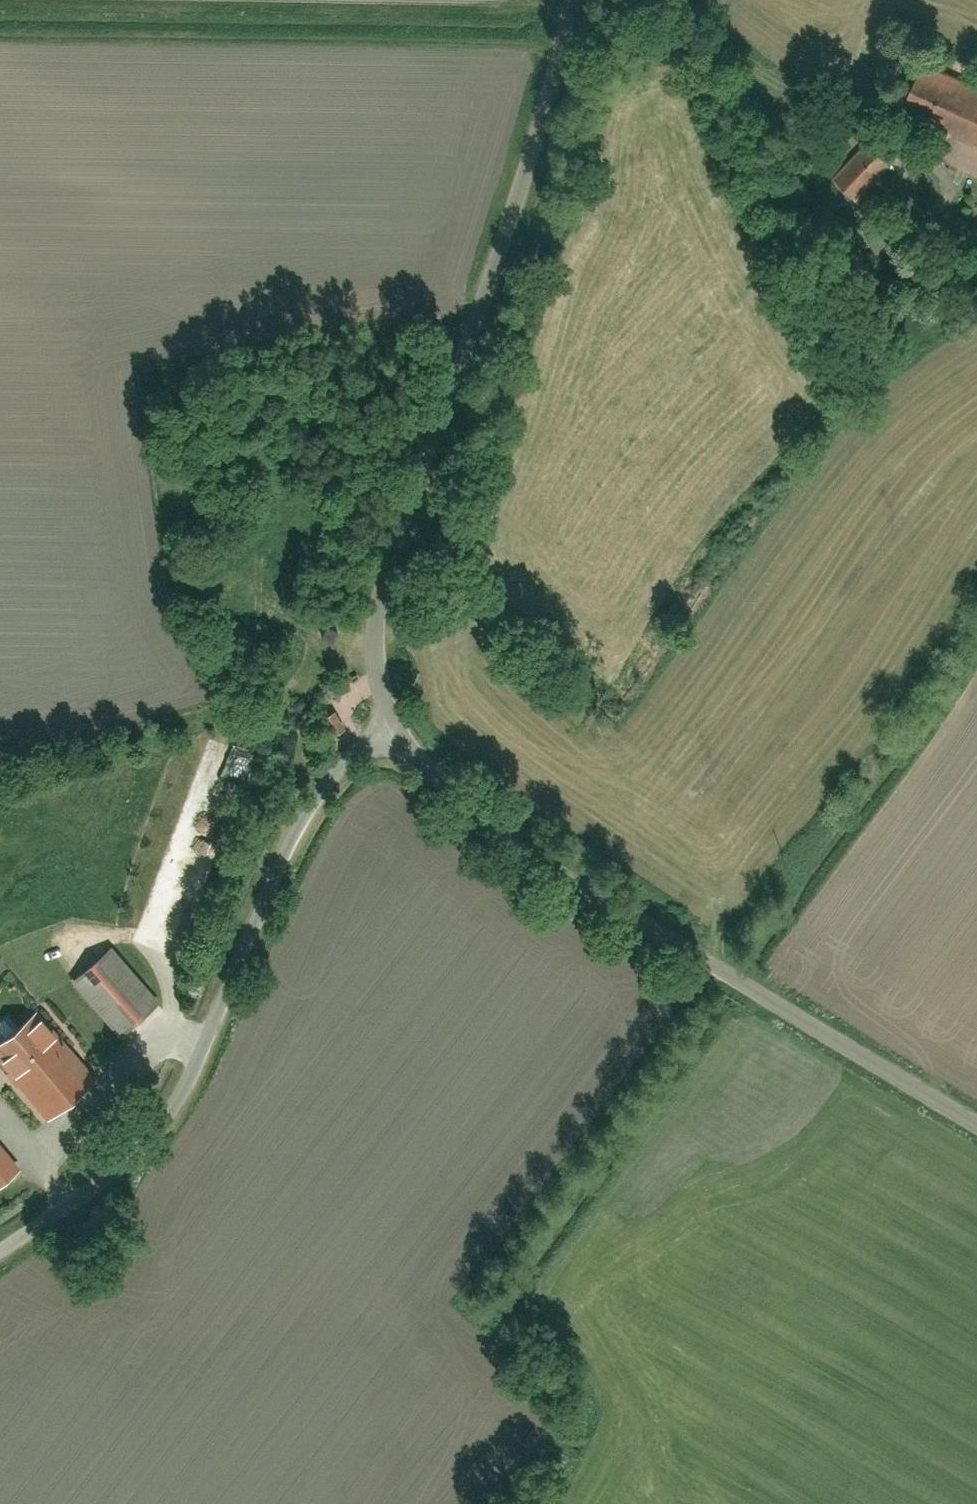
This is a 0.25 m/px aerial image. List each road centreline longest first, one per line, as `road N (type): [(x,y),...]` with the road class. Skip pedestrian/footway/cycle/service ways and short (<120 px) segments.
road 1 (residential): [(569,0),(473,328),(382,557),(373,621),(386,722)]
road 2 (residential): [(386,722),(404,750),(518,828),(976,1110)]
road 3 (residential): [(0,1251),(68,1206),(168,1116),(251,921),(315,801),(386,722)]

